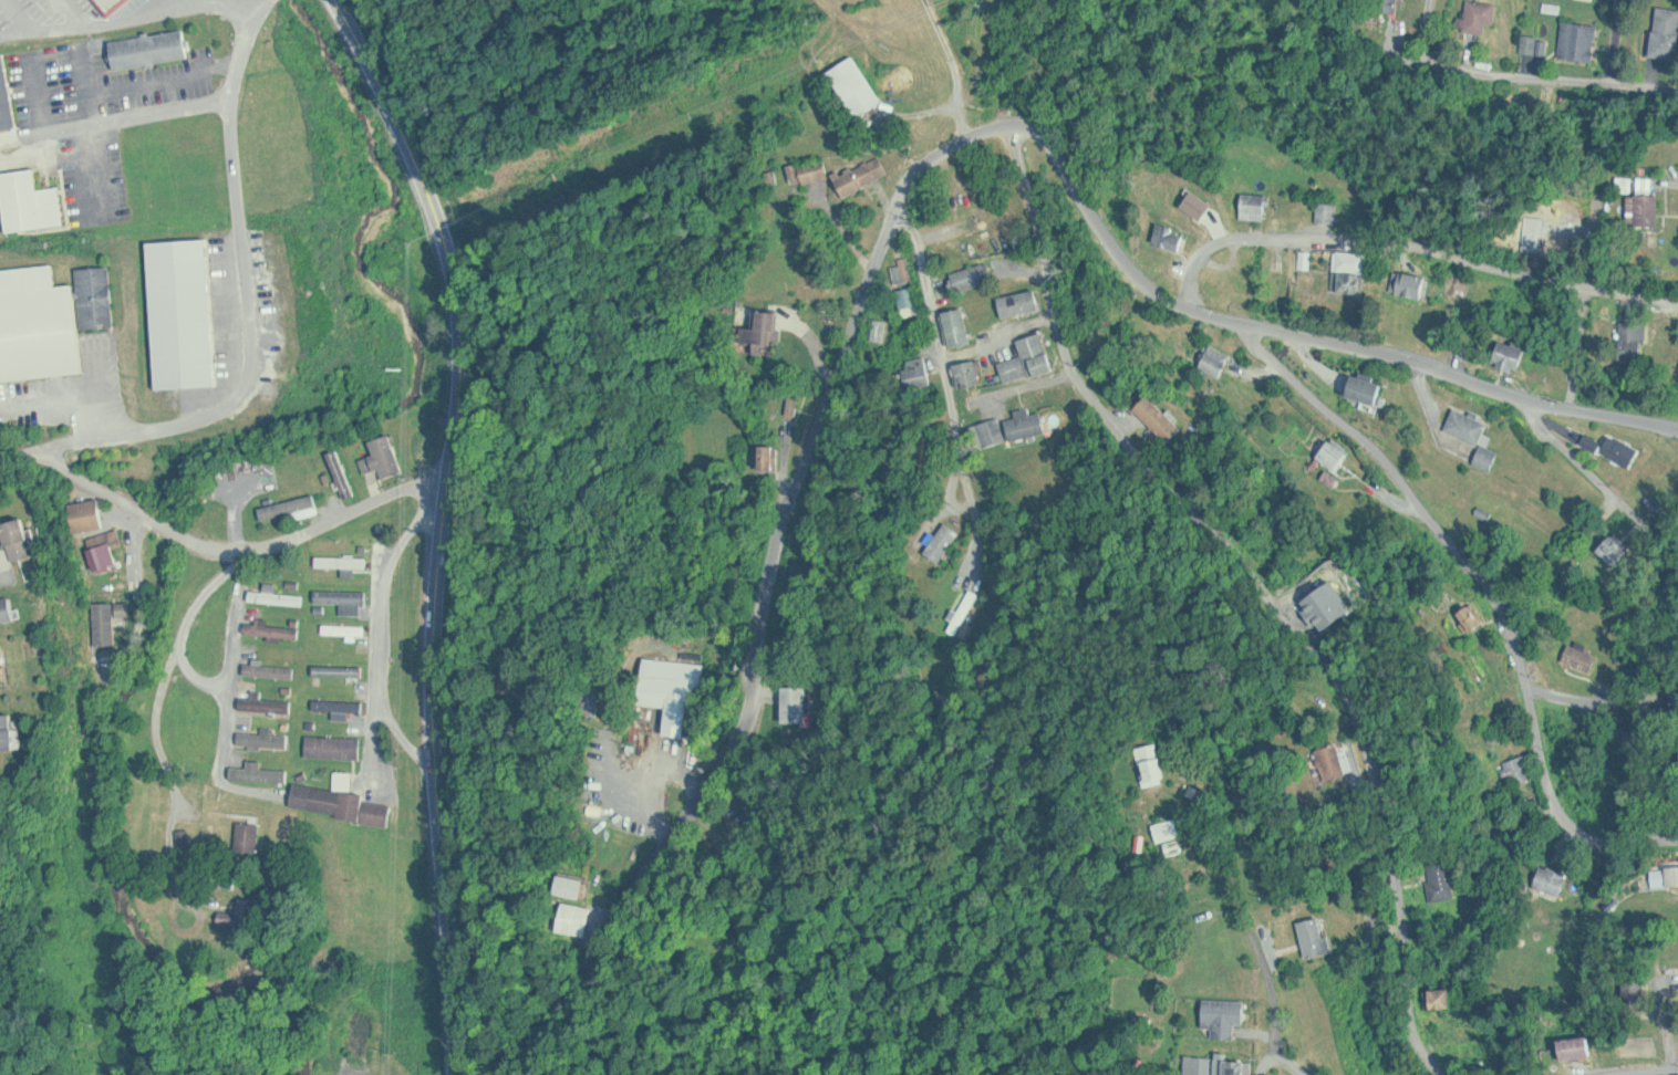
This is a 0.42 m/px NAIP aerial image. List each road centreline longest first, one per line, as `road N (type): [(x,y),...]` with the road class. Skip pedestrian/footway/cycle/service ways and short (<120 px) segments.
road 1 (residential): [(512,1074),(737,753),(762,674),(785,532),(888,232),(912,179),(970,138),(1013,126),(1045,134),(1136,271),(1174,303),(1241,325),(1422,362),(1533,404),(1677,431)]
road 2 (secondary): [(460,1074),(436,696),(465,380),(460,293),(408,145),(336,0)]
road 3 (residential): [(1450,1074),(1421,1058),(1408,1037),(1368,723),(1285,598),(1153,463),(1070,359)]
road 4 (residential): [(273,0),(245,46),(232,108),(255,344),(248,392),(221,416),(191,427),(40,455)]
road 5 (residential): [(1576,826),(1561,804),(1503,597),(1382,453),(1241,325)]
road 6 (residential): [(1677,304),(1368,241),(1237,240),(1208,250),(1198,265),(1197,311)]
road 7 (residential): [(1135,599),(1110,458),(1070,359),(1038,198),(1013,126)]
road 8 (residential): [(1197,720),(1276,987),(1281,1045),(1268,1074)]
road 9 (residential): [(450,498),(396,559),(384,675),(393,720),(417,755),(437,768)]
road 10 (residential): [(900,205),(926,269),(956,419),(960,480)]
road 11 (residential): [(1677,92),(1437,70)]
road 12 (residential): [(1533,404),(1677,559)]
road 13 (residential): [(0,457),(40,455),(162,524)]
road 14 (residential): [(970,138),(952,58),(925,0)]
road 15 (residential): [(1575,413),(1592,290)]

